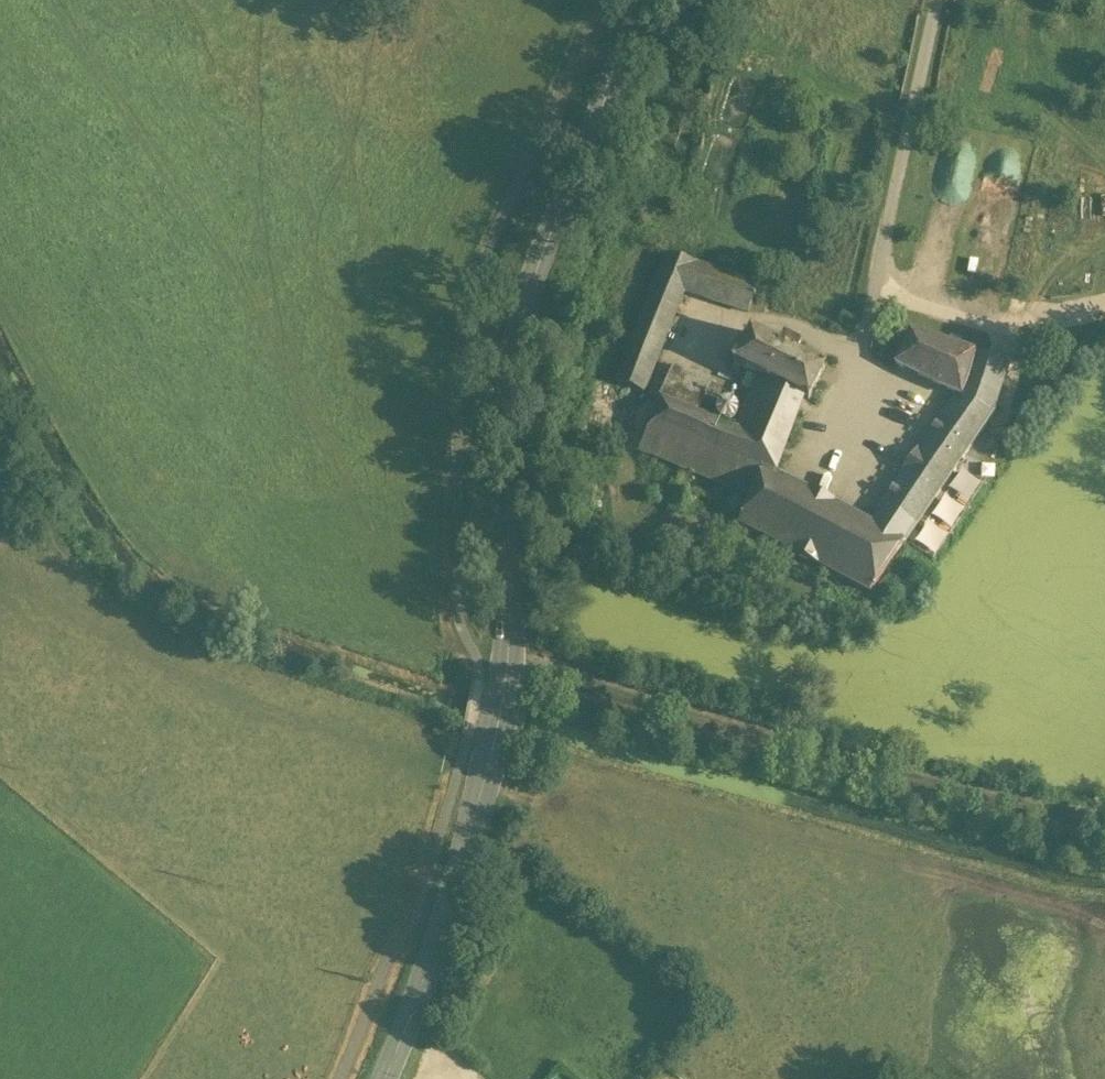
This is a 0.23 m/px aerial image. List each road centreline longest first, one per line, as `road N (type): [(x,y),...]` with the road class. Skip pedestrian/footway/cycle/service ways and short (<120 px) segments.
road 1 (secondary): [(650,0),(539,268),(510,387),(508,675),(457,885),(386,1078)]

